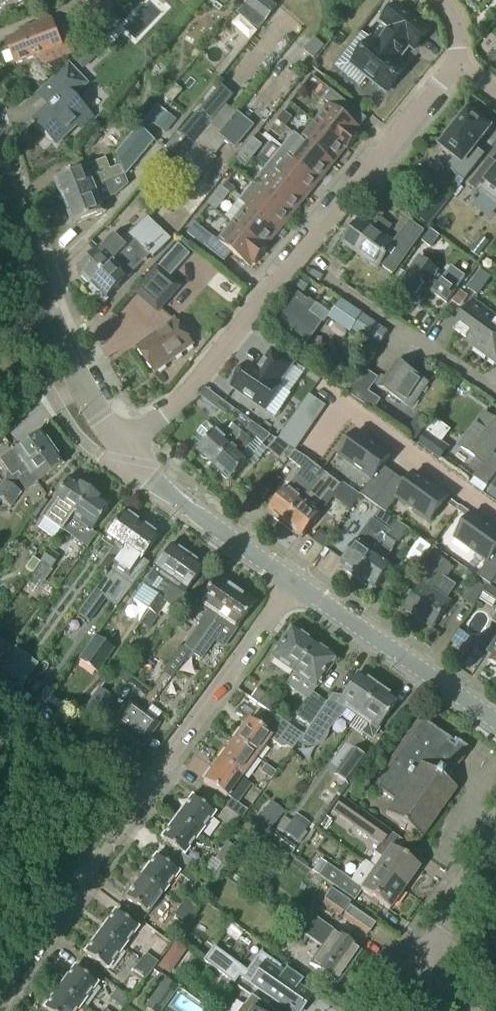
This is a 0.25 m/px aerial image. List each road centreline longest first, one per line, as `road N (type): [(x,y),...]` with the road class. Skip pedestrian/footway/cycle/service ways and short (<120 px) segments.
road 1 (residential): [(126,453),(168,417),(454,64)]
road 2 (residential): [(0,985),(293,582)]
road 3 (tertiary): [(126,453),(72,373),(0,186)]
road 4 (tertiary): [(495,722),(293,582)]
road 5 (tertiary): [(293,582),(126,453)]
road 6 (residential): [(495,515),(334,402)]
road 7 (track): [(0,697),(136,795)]
road 8 (residential): [(415,970),(495,851)]

